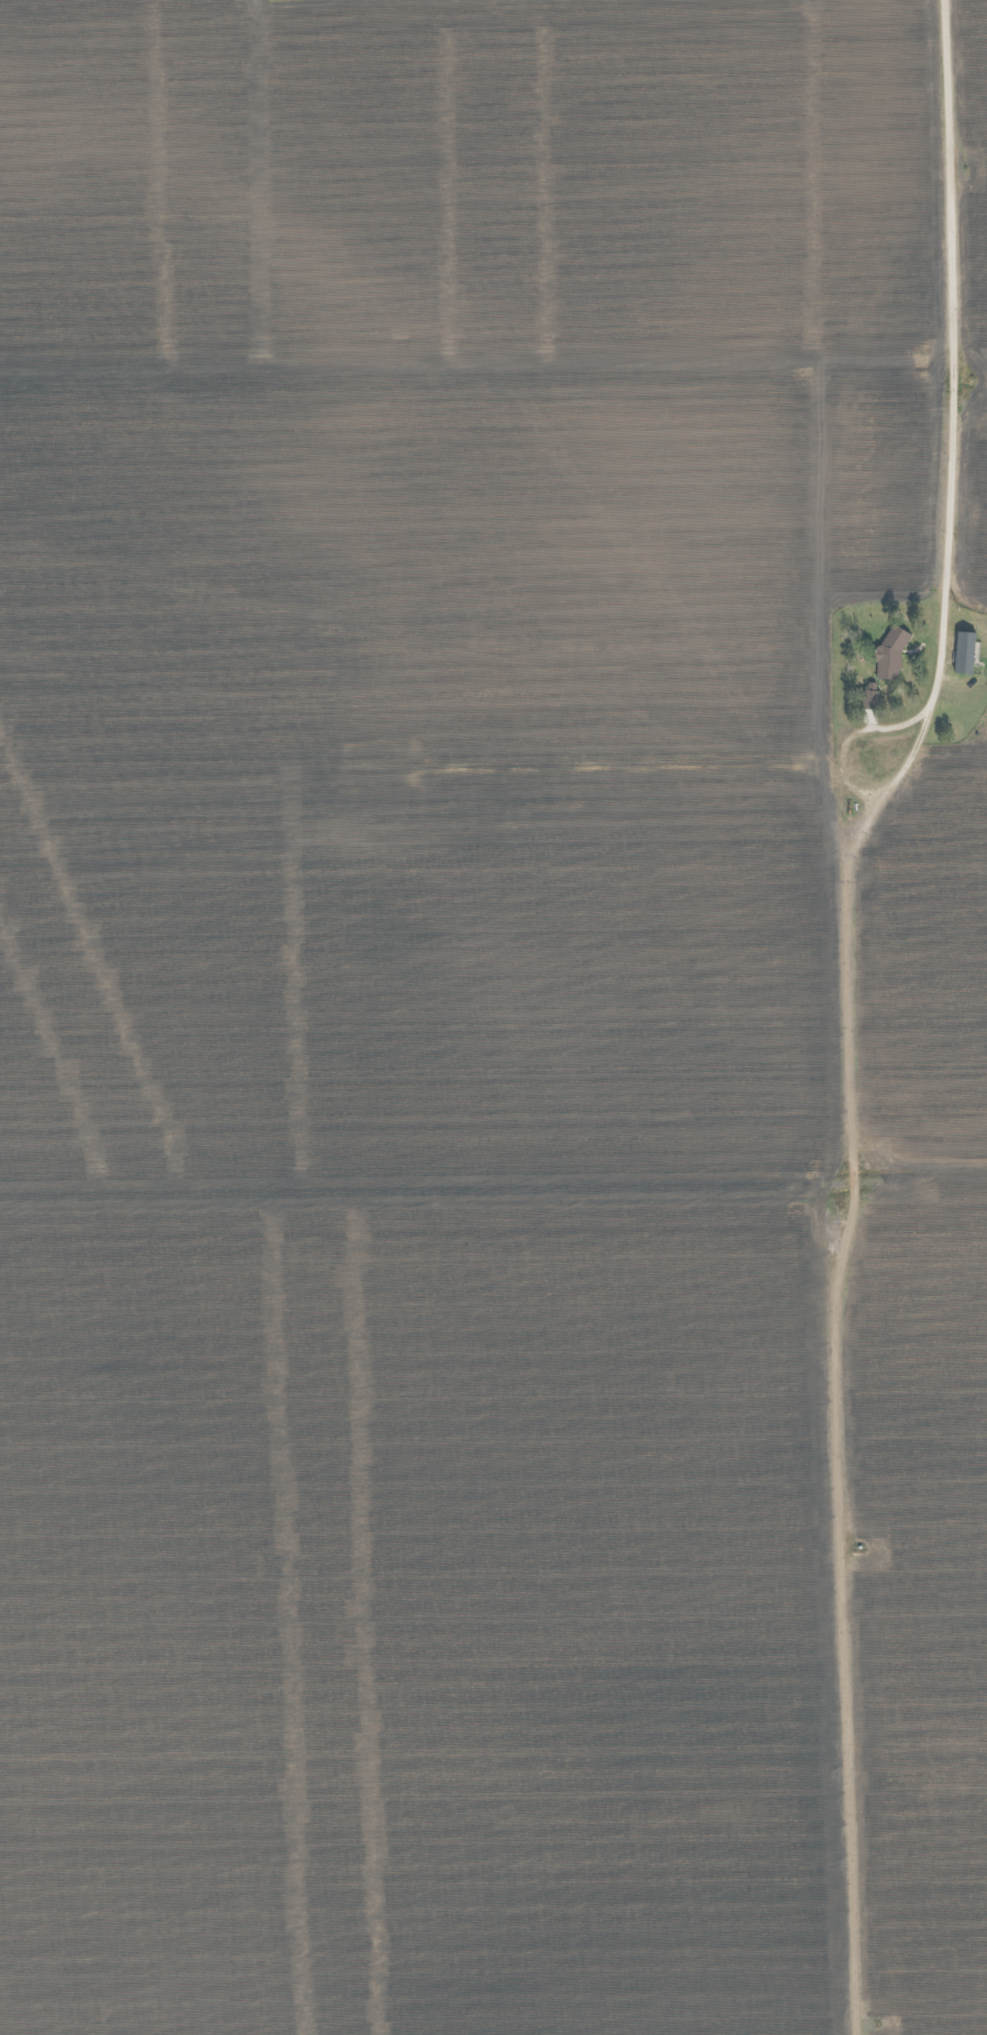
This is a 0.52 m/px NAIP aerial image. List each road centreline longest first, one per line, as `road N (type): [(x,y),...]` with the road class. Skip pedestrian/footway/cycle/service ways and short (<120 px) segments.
road 1 (track): [(0,1215),(846,1215),(846,849),(875,785),(909,756),(953,556),(937,0)]

